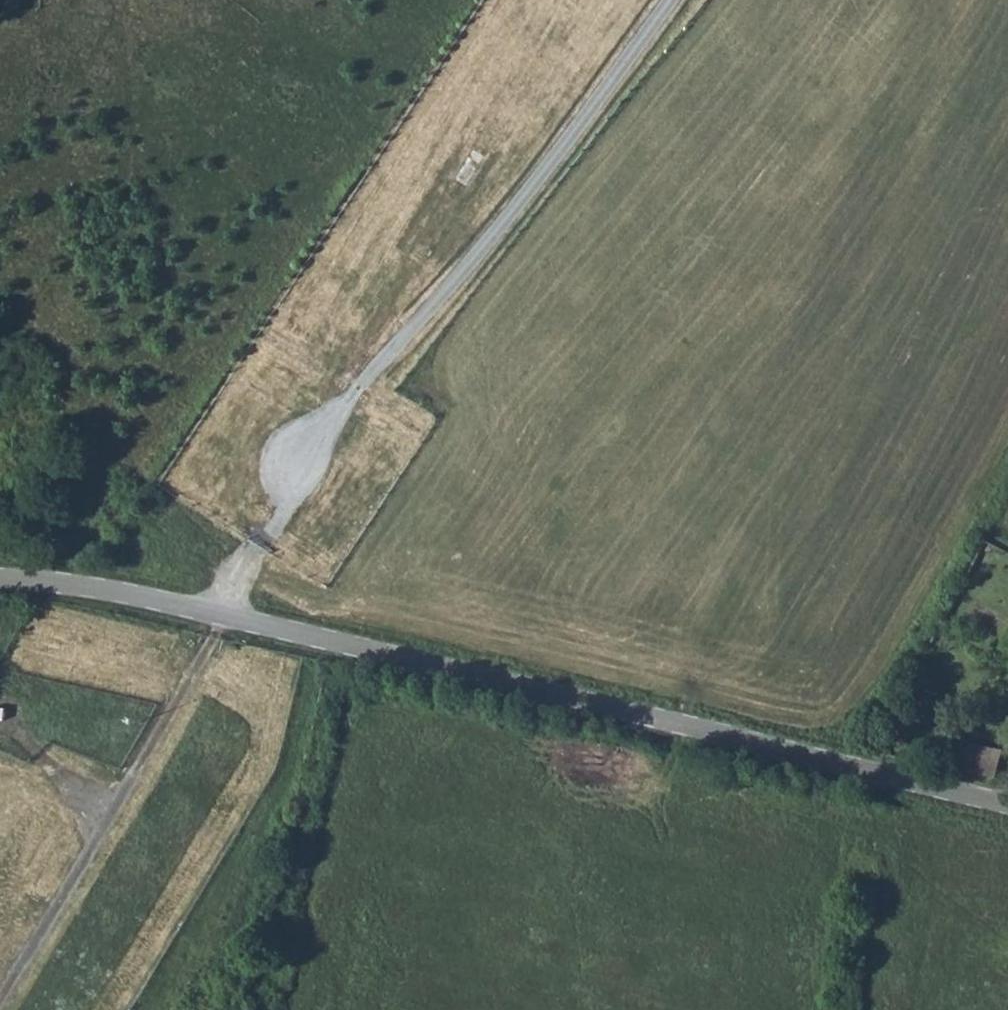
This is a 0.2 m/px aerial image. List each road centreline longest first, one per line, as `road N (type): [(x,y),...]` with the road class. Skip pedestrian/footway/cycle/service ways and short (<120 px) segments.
road 1 (unclassified): [(1007,806),(222,613),(0,579)]
road 2 (track): [(0,1000),(262,547)]

